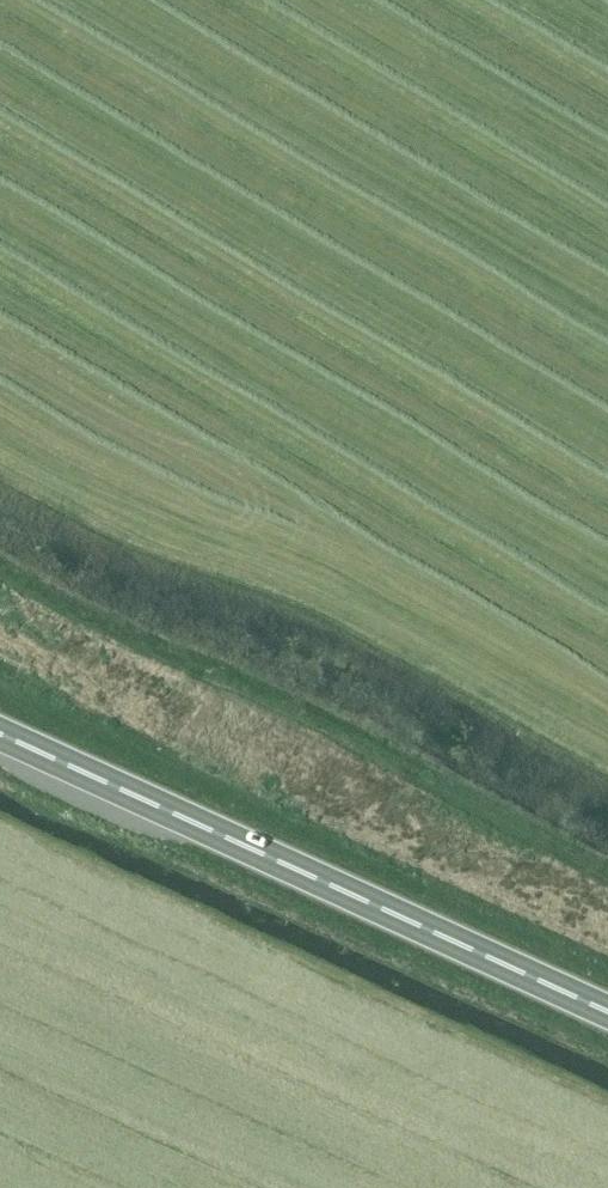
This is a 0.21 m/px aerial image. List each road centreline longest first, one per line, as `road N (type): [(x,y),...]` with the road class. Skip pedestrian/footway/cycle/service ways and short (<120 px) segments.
road 1 (trunk): [(607,1012),(0,736)]

